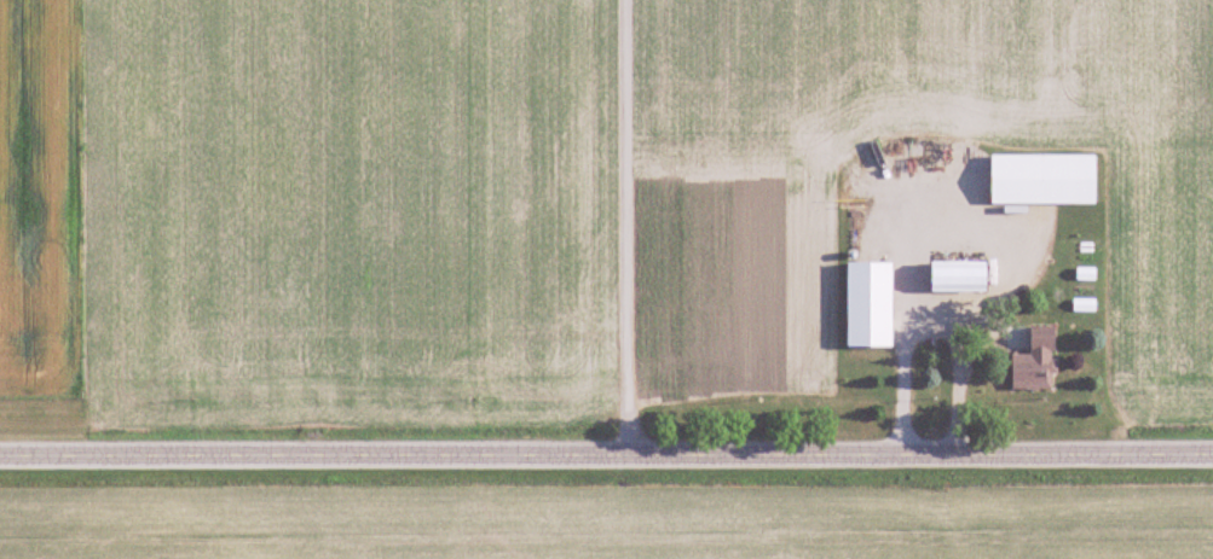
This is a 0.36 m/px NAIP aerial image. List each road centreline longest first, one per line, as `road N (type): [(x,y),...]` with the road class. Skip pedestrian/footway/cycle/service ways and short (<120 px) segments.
road 1 (tertiary): [(0,456),(1212,454)]

